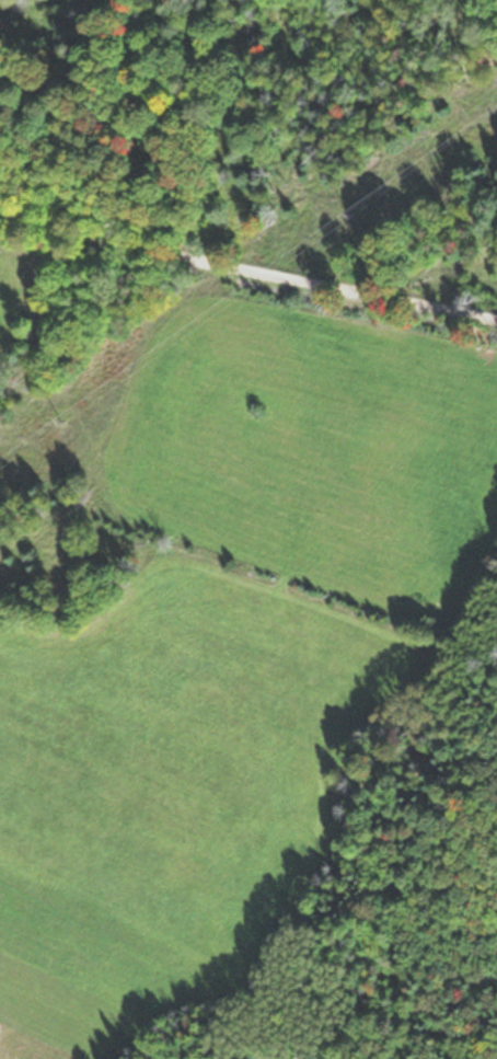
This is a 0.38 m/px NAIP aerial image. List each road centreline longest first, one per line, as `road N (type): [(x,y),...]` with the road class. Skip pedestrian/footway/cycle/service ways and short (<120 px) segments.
road 1 (residential): [(496,322),(0,217)]

